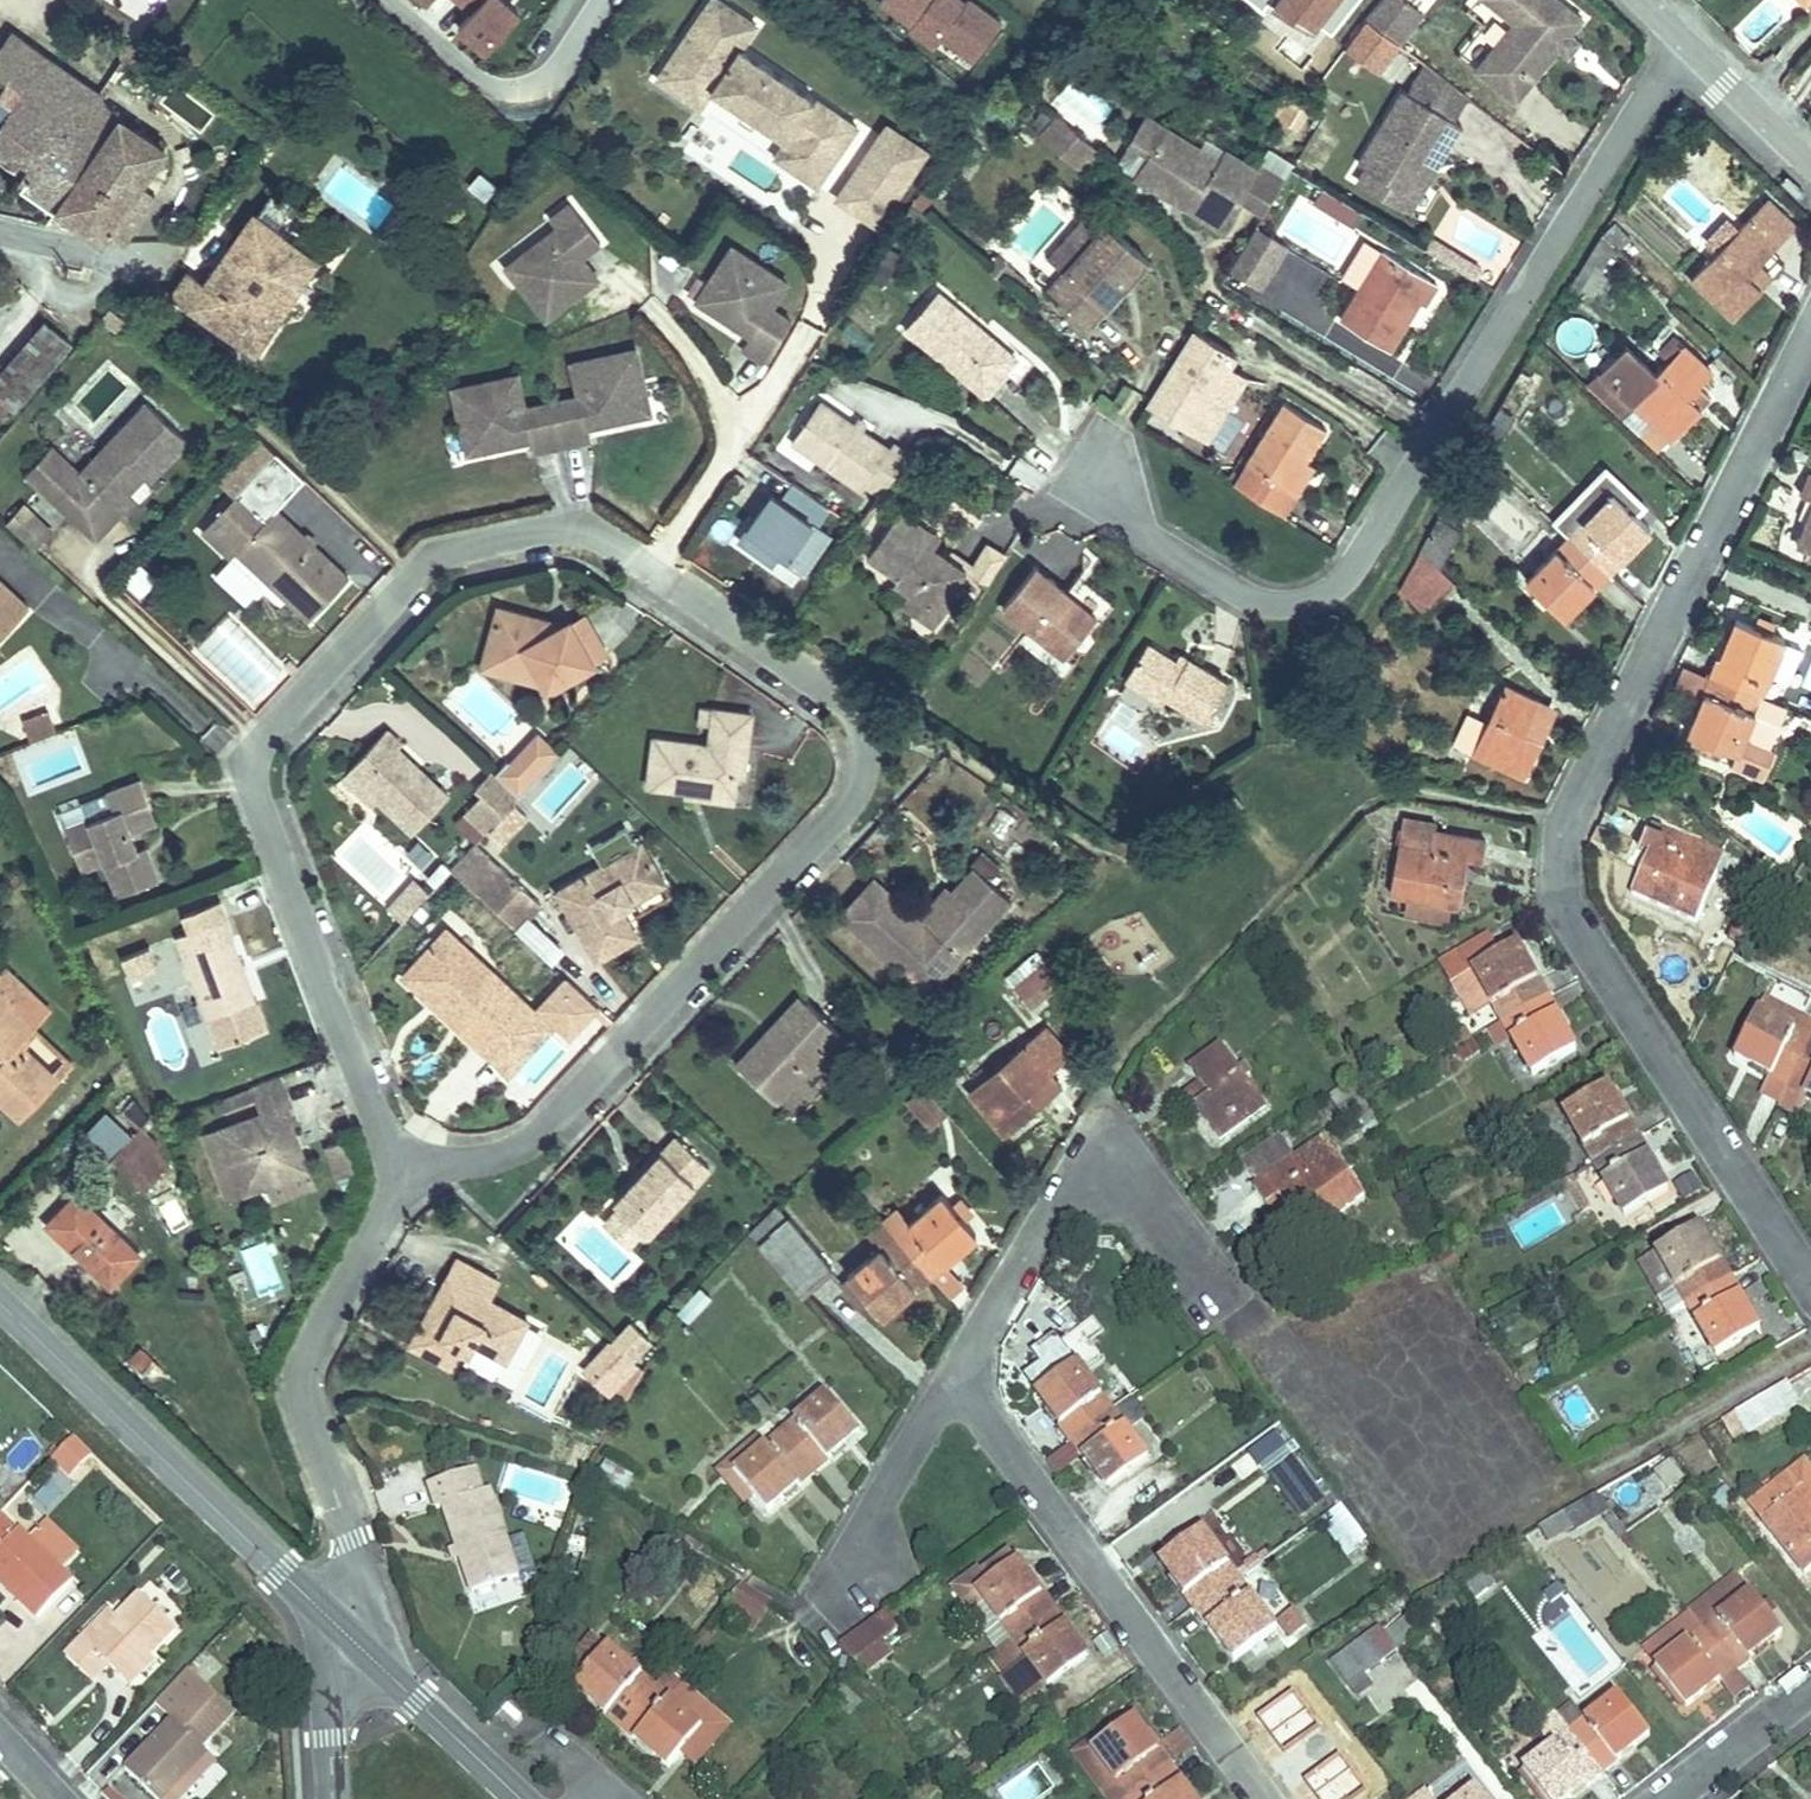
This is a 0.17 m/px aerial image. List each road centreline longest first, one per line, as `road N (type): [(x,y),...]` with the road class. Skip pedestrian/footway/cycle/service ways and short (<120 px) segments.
road 1 (residential): [(400,1180),(251,783),(260,738),(435,559),(559,533),(597,540),(855,719),(862,779),(522,1153)]
road 2 (residential): [(1250,1798),(933,1387),(961,1298),(1066,1160),(1253,1372),(1353,1501),(1494,1523)]
road 3 (residential): [(1810,330),(1567,819),(1561,860),(1602,973),(1787,1254),(1810,1275)]
road 4 (residential): [(1098,476),(1153,542),(1223,584),(1275,604),(1311,597),(1358,559),(1686,50)]
road 5 (residential): [(344,1628),(349,1543),(300,1399),(309,1342),(400,1180)]
road 6 (secondary): [(0,1308),(344,1628)]
road 7 (secondary): [(344,1628),(521,1798)]
road 8 (residential): [(599,0),(548,79),(530,91),(485,82),(425,39)]
road 9 (residential): [(1810,1684),(1665,1798)]
road 10 (unclassified): [(330,1798),(332,1677),(344,1628)]
road 11 (residential): [(1686,50),(1810,168)]
road 12 (residential): [(522,1153),(400,1180)]

